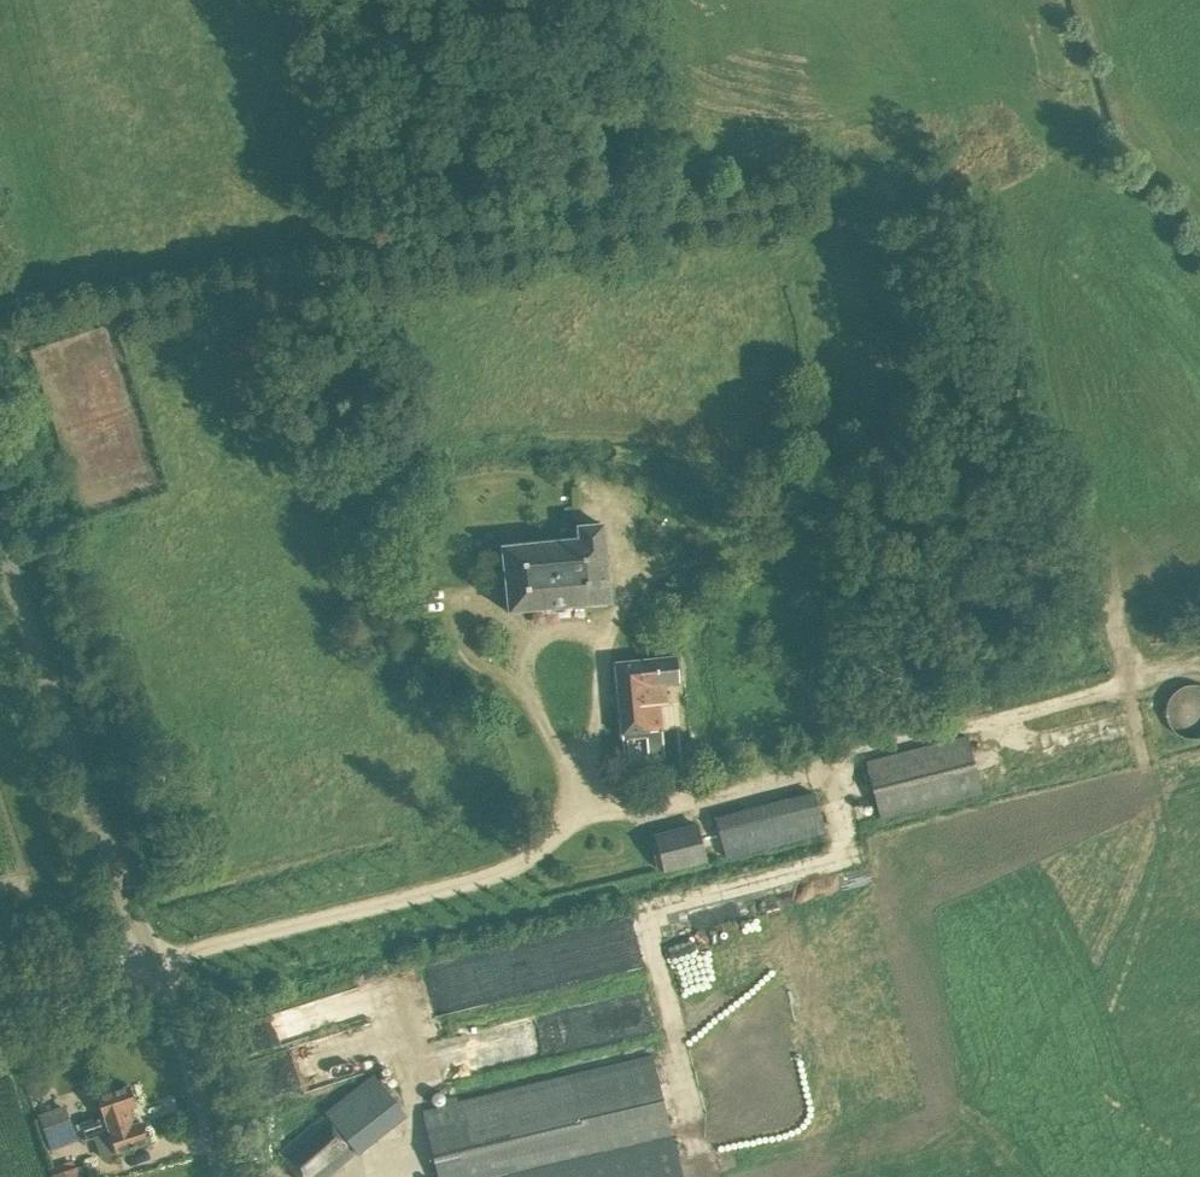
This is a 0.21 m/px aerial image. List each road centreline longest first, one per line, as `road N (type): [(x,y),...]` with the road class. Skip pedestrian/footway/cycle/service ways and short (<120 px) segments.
road 1 (track): [(590,799),(701,797),(1144,673)]
road 2 (unclassified): [(152,965),(0,542)]
road 3 (unclassified): [(225,1176),(152,965)]
road 4 (residential): [(0,1003),(152,965)]

